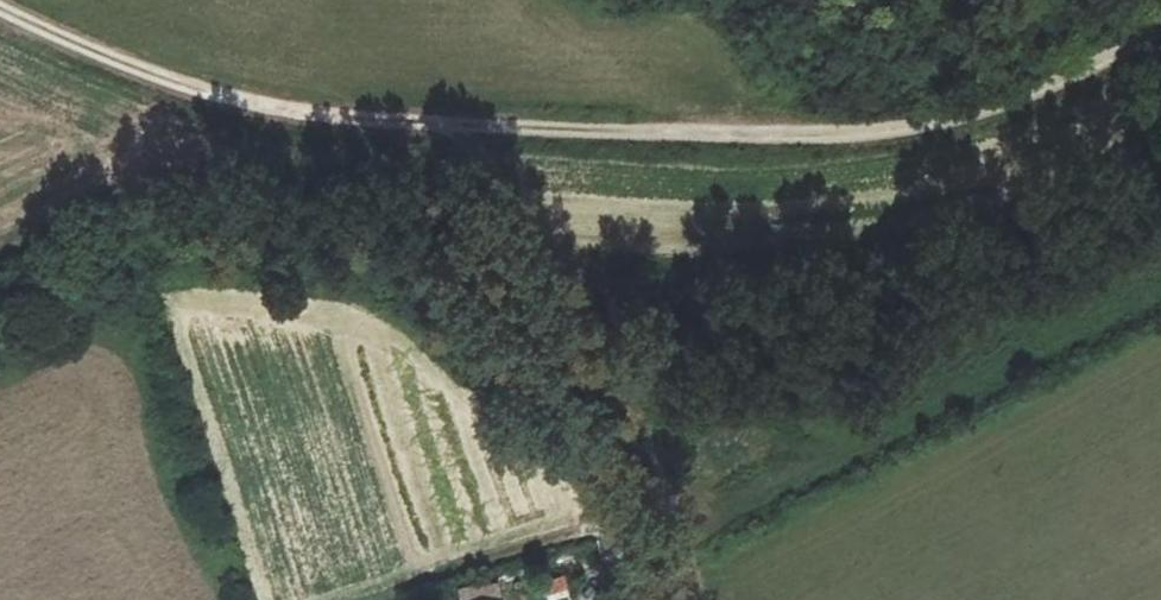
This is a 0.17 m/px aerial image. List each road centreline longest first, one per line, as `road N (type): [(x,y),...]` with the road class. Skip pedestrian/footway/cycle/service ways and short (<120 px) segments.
road 1 (track): [(1160,28),(1060,81),(952,121),(870,133),(721,134),(278,108),(124,64),(0,7)]
road 2 (track): [(679,599),(653,513),(609,413),(461,124),(423,159),(342,171),(235,165)]
road 3 (track): [(355,599),(527,543),(653,513)]

